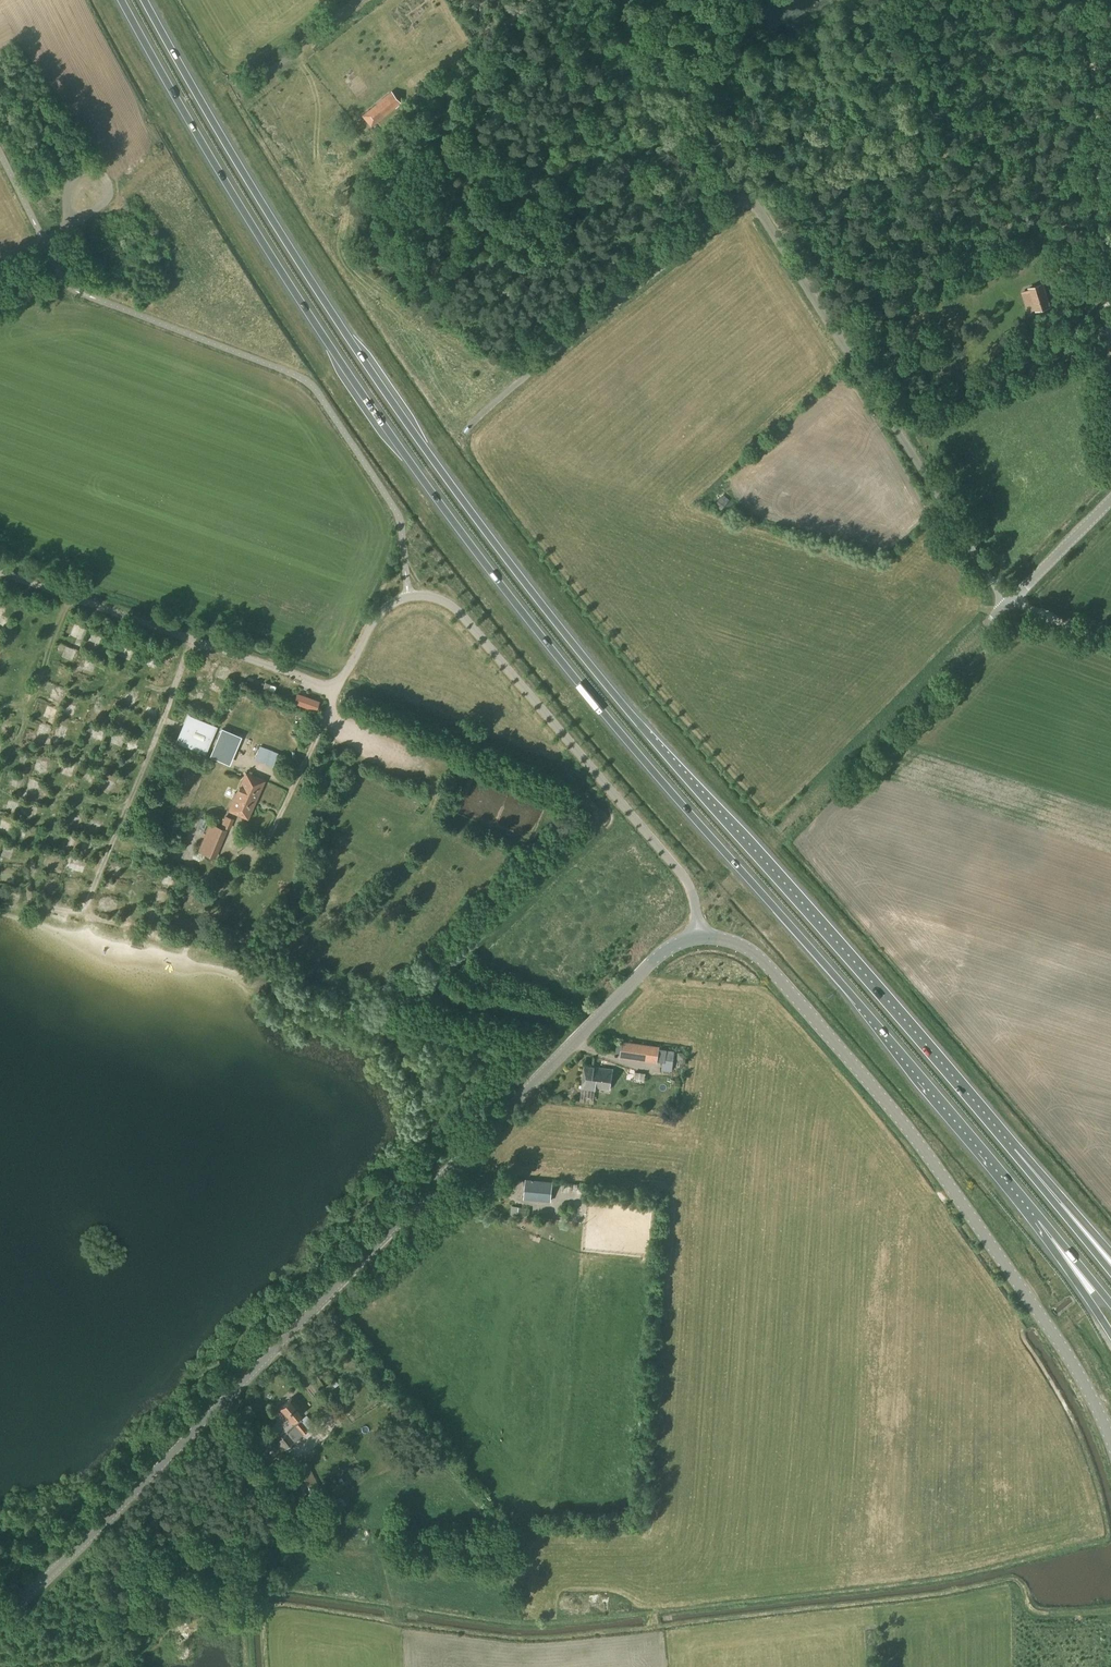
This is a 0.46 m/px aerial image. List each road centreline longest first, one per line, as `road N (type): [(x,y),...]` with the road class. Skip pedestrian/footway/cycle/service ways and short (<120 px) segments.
road 1 (trunk): [(122,0),(313,324),(483,562),(687,811),(1028,1203)]
road 2 (trunk): [(1044,1191),(498,548),(262,204),(145,0)]
road 3 (tertiary): [(0,1620),(145,1482),(653,963),(700,938)]
road 4 (tertiary): [(1110,1443),(1077,1370),(931,1160),(767,966),(746,948),(700,938)]
road 5 (unclassified): [(324,723),(382,610),(419,595),(448,601),(688,883),(700,938)]
road 6 (unclassified): [(1009,604),(746,196)]
road 7 (track): [(1088,0),(1110,393)]
road 8 (unclassified): [(746,196),(474,420)]
road 9 (unclassified): [(796,816),(1009,604)]
road 10 (unclassified): [(746,196),(623,0)]
road 11 (trunk): [(1028,1203),(1110,1334)]
road 12 (unclassified): [(1009,604),(1110,499)]
road 13 (unclassified): [(64,228),(106,202),(110,188),(100,173),(73,179),(67,211)]
road 14 (trunk): [(1028,1203),(1110,1305)]

